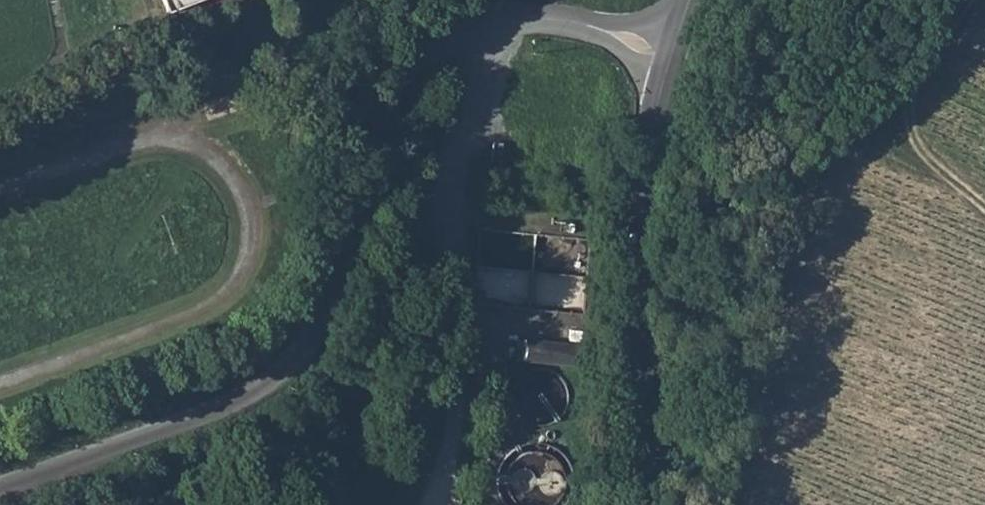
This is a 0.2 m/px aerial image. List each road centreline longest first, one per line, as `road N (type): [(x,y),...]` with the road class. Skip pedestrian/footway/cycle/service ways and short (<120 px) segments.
road 1 (residential): [(492,23),(431,55),(404,89),(383,131),(338,282),(297,367),(234,410),(0,491)]
road 2 (track): [(427,504),(463,394),(457,221),(492,23)]
road 3 (secondary): [(670,55),(648,147),(639,254),(642,504)]
road 4 (track): [(972,0),(927,66),(912,122),(984,218)]
road 5 (unclassified): [(670,55),(562,22),(492,23)]

